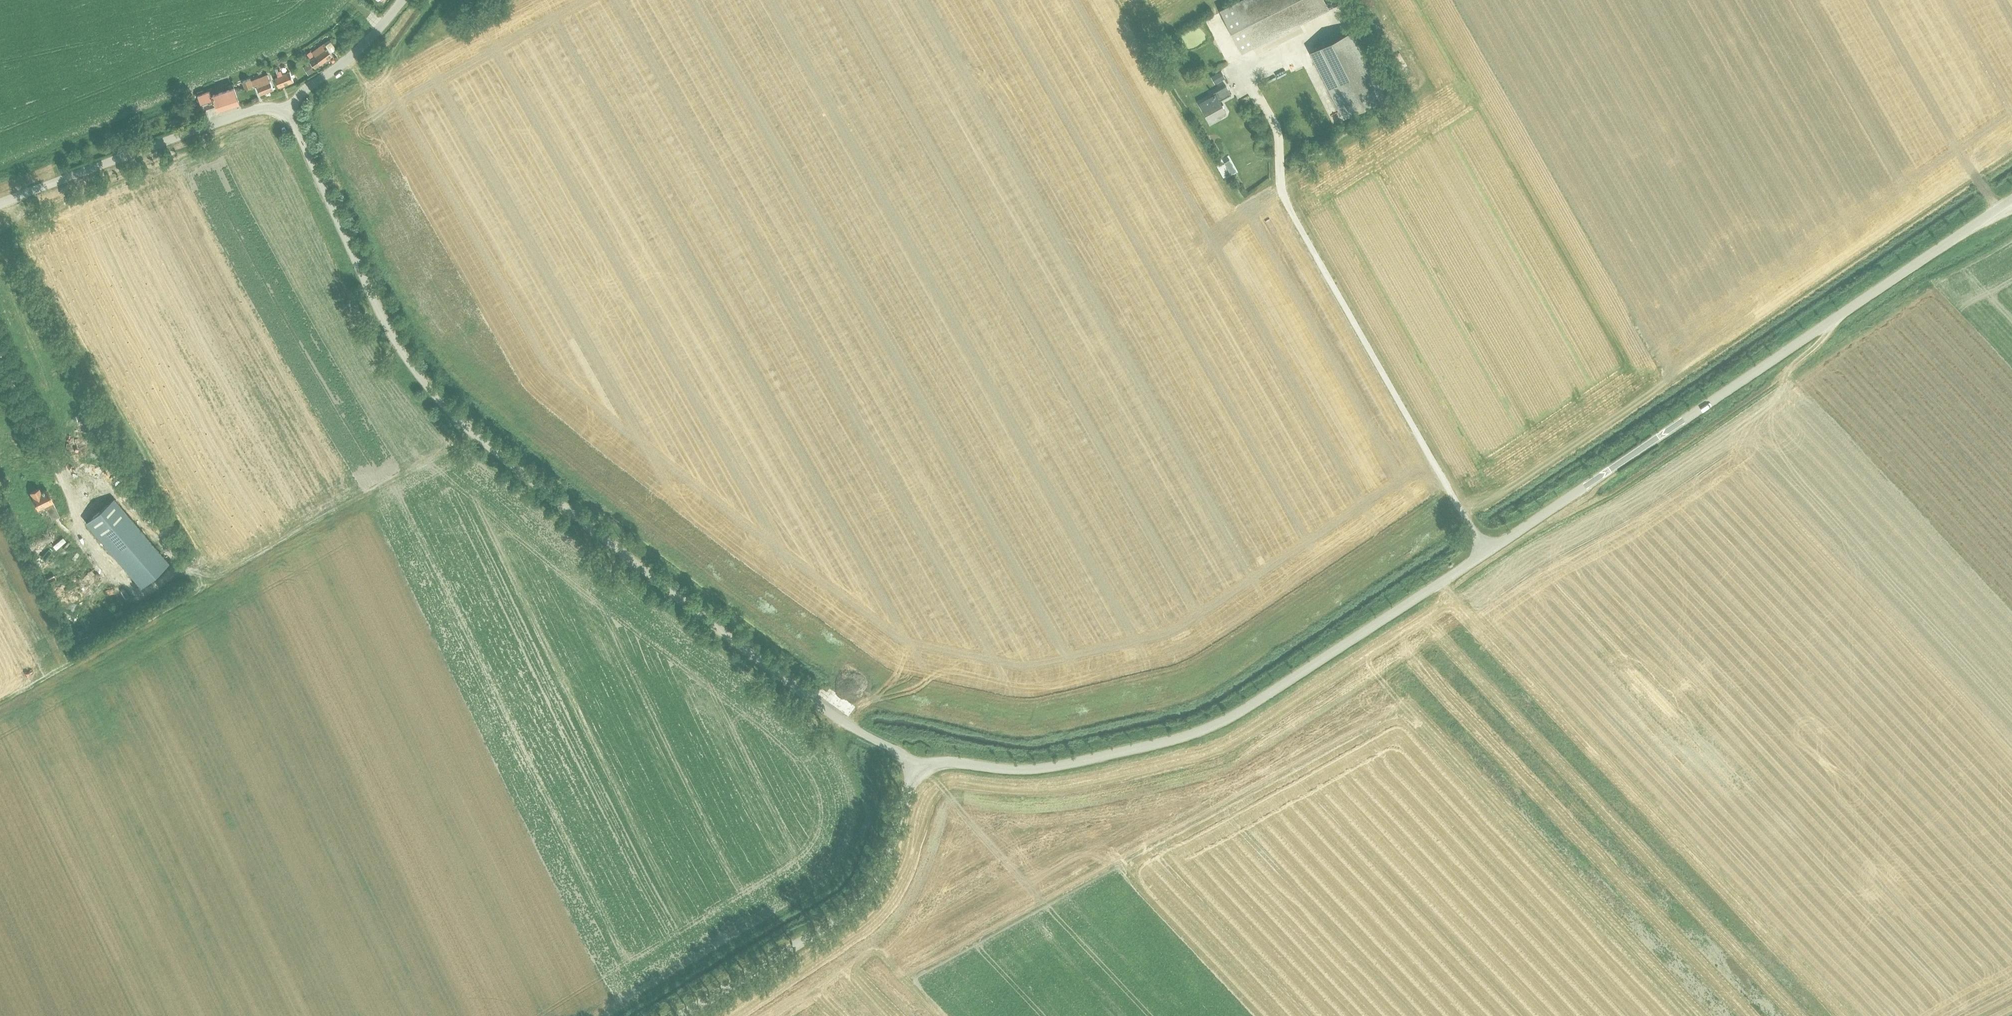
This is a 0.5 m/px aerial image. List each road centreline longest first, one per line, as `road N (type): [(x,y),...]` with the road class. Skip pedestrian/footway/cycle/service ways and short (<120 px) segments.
road 1 (unclassified): [(919,769),(938,761),(1012,769),(1065,764),(1186,735),(1240,712),(2011,199)]
road 2 (unclassified): [(919,769),(737,643),(441,401),(383,319),(287,106)]
road 3 (unclassified): [(677,1015),(848,909),(876,872),(919,769)]
road 4 (unclassified): [(0,202),(262,107),(287,106)]
road 5 (unclassified): [(287,106),(356,52),(402,0)]

